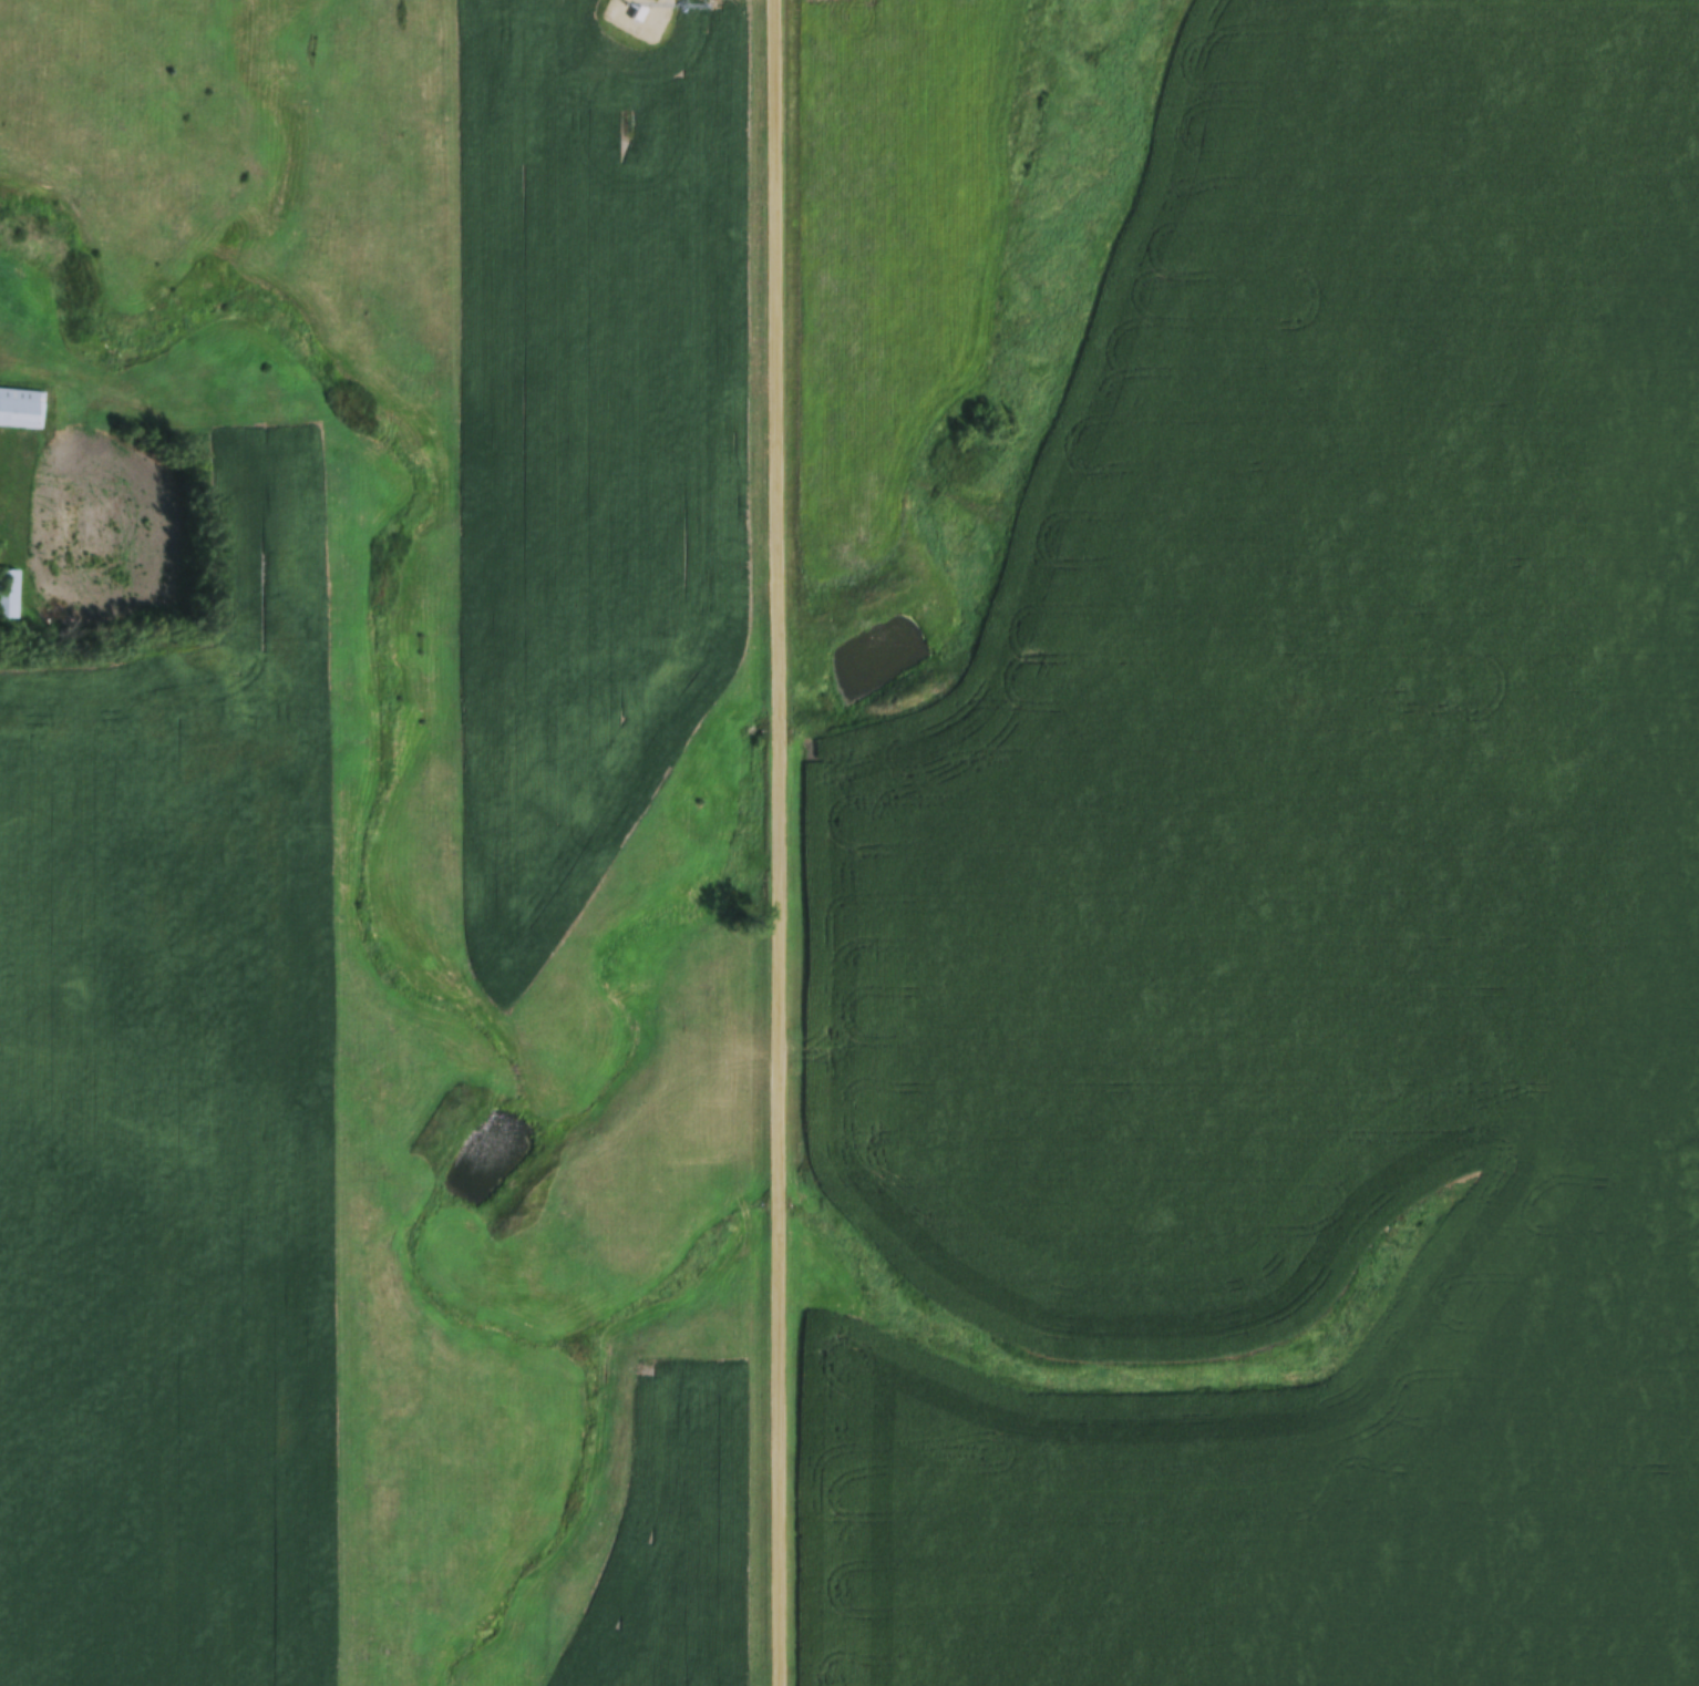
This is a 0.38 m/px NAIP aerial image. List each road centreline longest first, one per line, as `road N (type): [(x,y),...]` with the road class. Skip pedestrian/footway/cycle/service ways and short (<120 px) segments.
road 1 (residential): [(777,0),(781,1685)]

